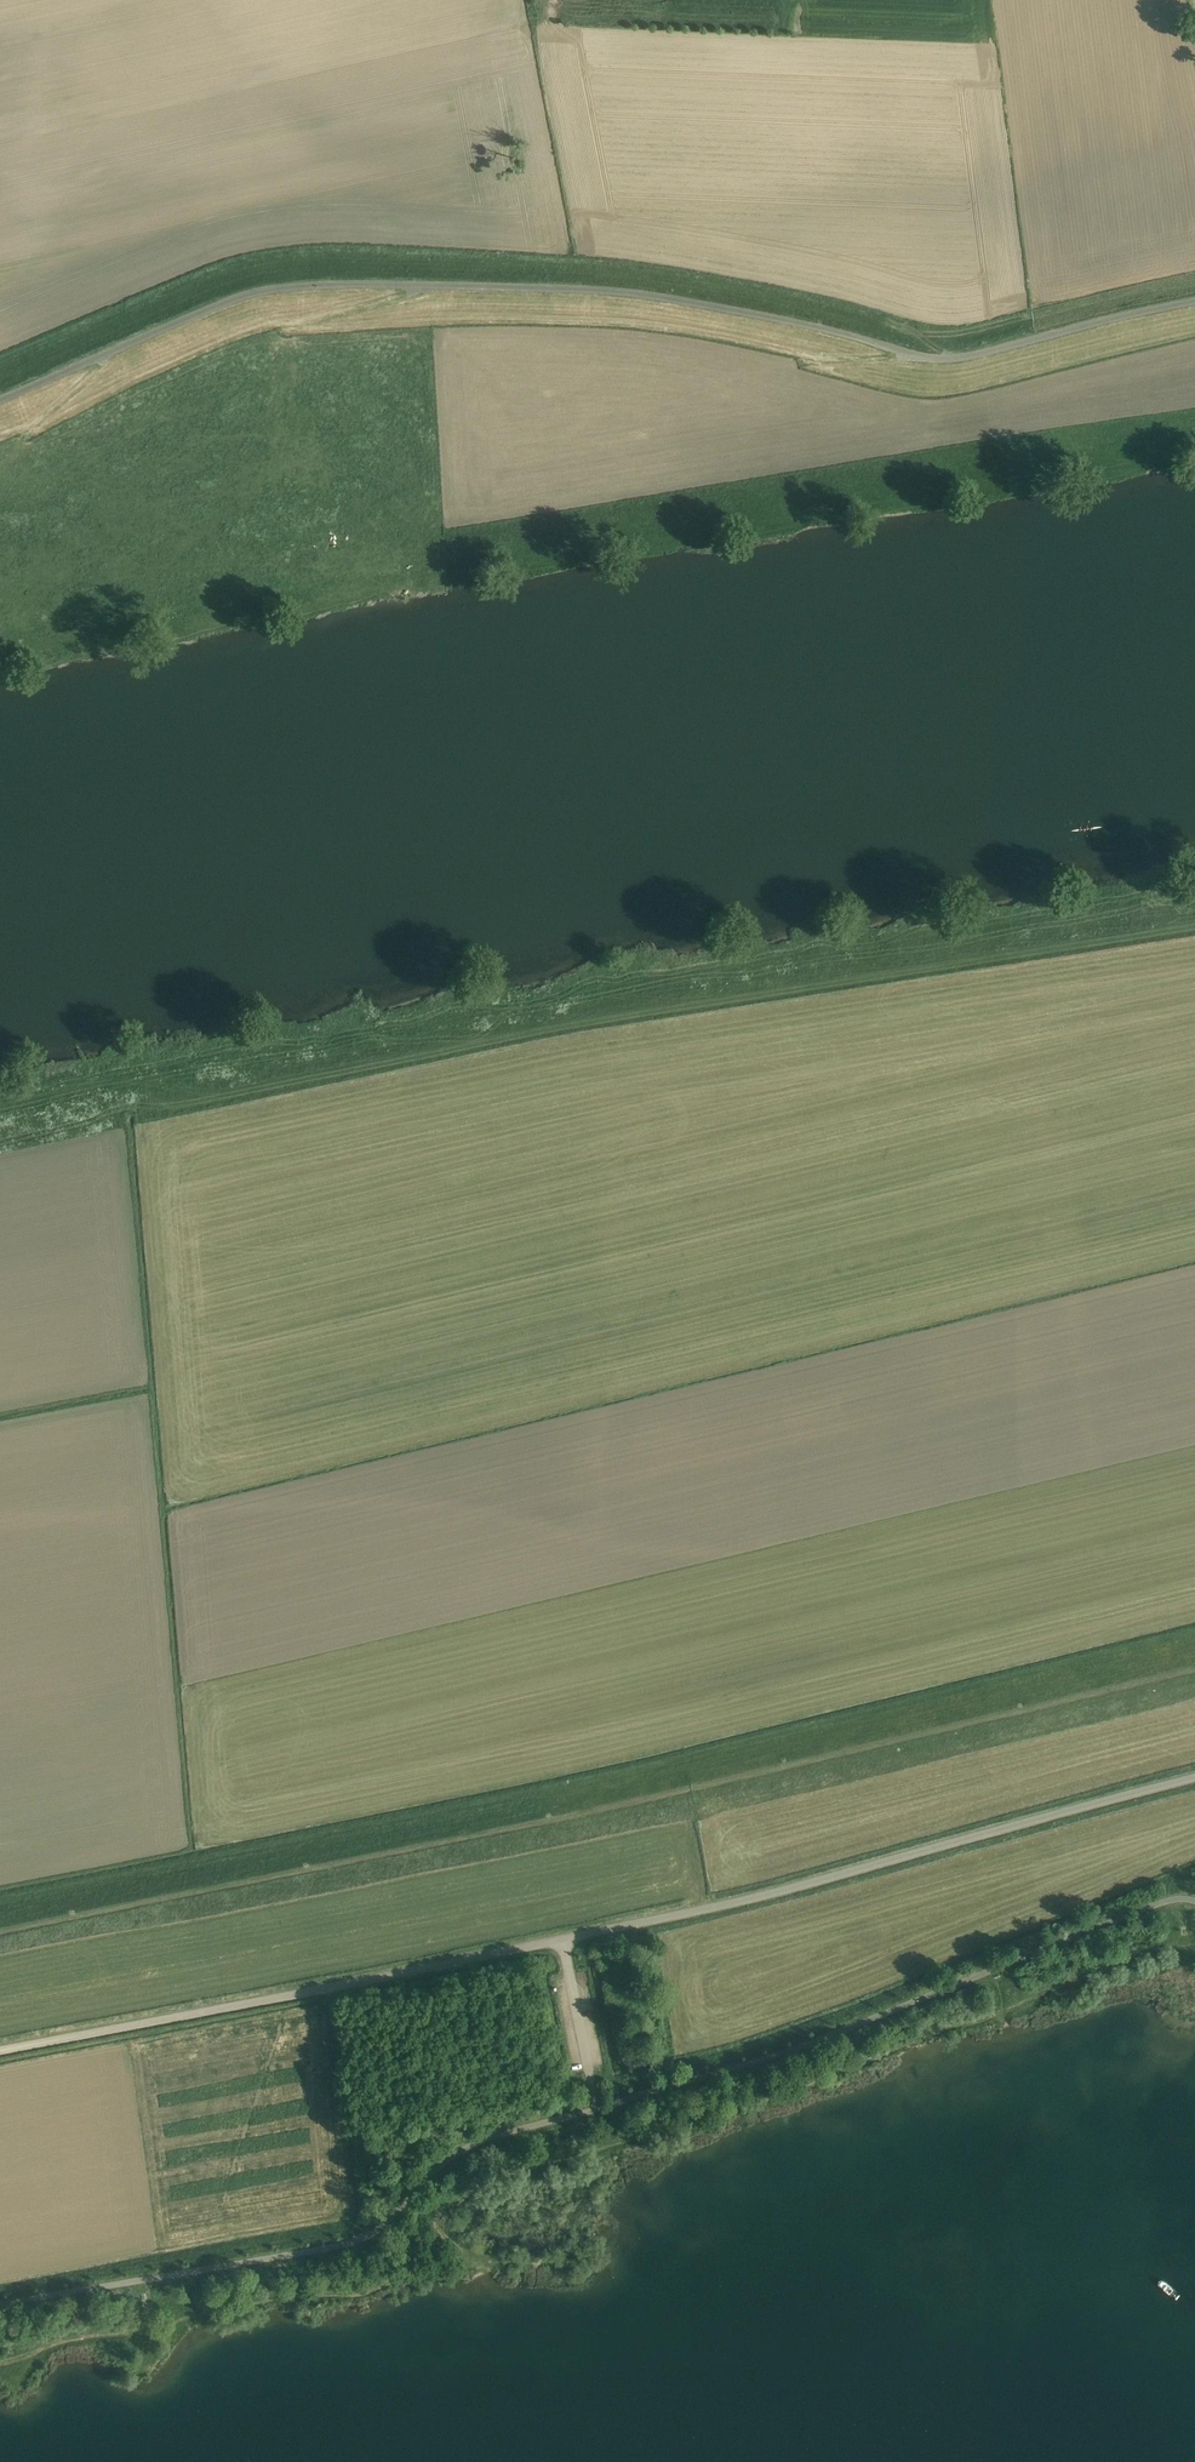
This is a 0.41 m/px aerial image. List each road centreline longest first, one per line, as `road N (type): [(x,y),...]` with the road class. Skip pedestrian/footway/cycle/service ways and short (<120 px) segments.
road 1 (unclassified): [(0,402),(195,315),(286,290),(622,294),(802,325),(939,362),(1194,302)]
road 2 (unclassified): [(0,2053),(728,1905),(1194,1781)]

